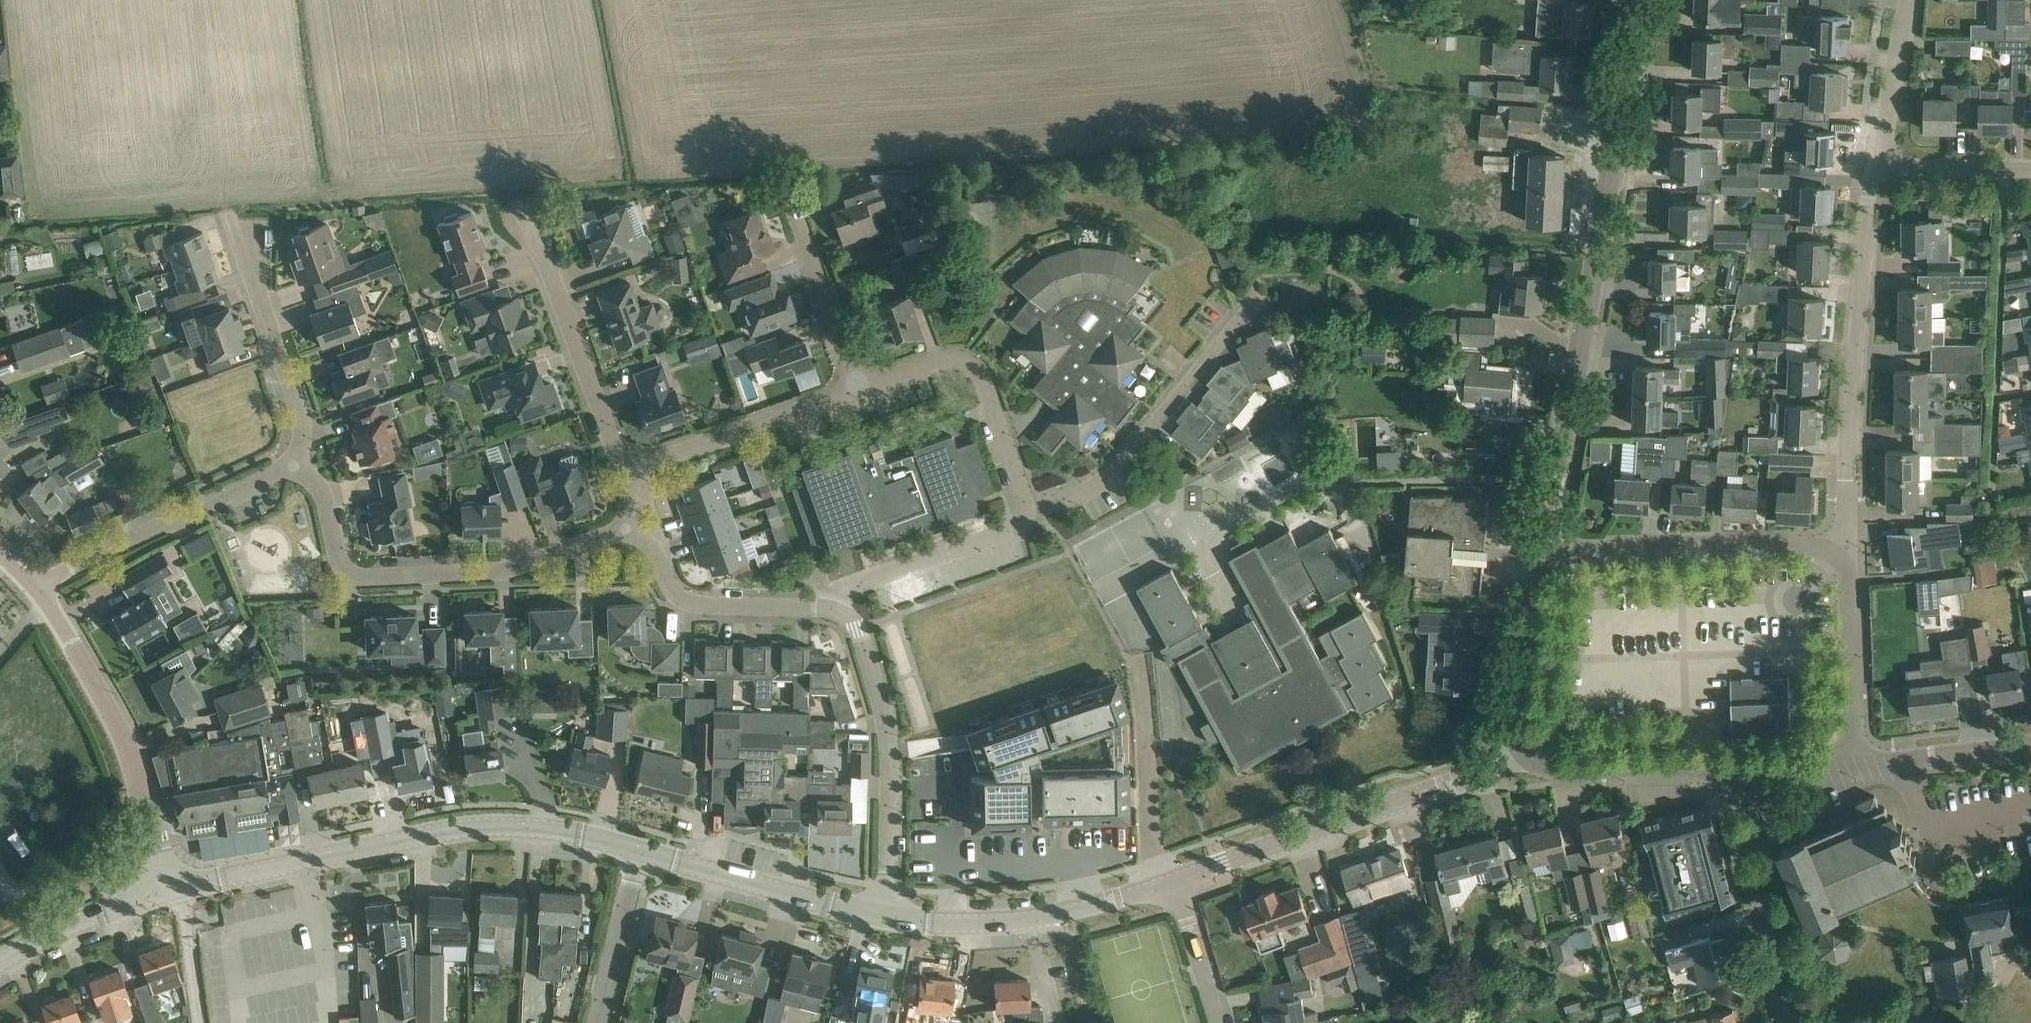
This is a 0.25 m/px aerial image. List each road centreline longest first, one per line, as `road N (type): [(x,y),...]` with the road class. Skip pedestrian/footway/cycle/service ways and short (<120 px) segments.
road 1 (tertiary): [(1546,555),(1638,0)]
road 2 (tertiary): [(639,852),(562,833),(490,829),(434,834),(165,891)]
road 3 (residential): [(295,465),(325,497),(338,560),(354,576),(501,571),(625,530)]
road 4 (residential): [(1849,548),(1846,478),(1875,164)]
road 5 (tertiary): [(1524,750),(1451,785),(1174,884)]
road 6 (tertiary): [(165,891),(115,718),(37,587)]
road 7 (residential): [(884,915),(886,727),(858,628),(830,608)]
road 8 (residential): [(1028,514),(1124,465),(1256,300)]
road 9 (residential): [(1546,555),(1849,548)]
road 10 (tertiary): [(1174,884),(1029,918),(884,915)]
road 11 (residential): [(37,587),(295,465)]
road 12 (residential): [(636,468),(614,445),(529,214)]
road 13 (residential): [(1028,514),(972,368),(939,362),(858,389)]
road 14 (residential): [(1787,1022),(1719,769)]
road 15 (tertiary): [(884,915),(639,852)]
road 16 (residential): [(295,465),(299,413),(236,233)]
road 17 (residential): [(830,608),(692,605),(671,588),(656,553),(625,530)]
road 18 (residential): [(636,468),(858,389)]
road 19 (residential): [(830,608),(844,592),(1017,528),(1028,514)]
road 20 (residential): [(858,389),(790,196)]
road 21 (residential): [(1854,752),(1849,548)]
road 22 (tertiary): [(1524,750),(1562,769),(1719,769)]
road 23 (tertiary): [(1524,750),(1517,703),(1546,555)]
road 24 (tertiary): [(165,891),(94,914),(0,964)]
road 25 (tertiary): [(1854,752),(1897,759),(2030,745)]
road 26 (residential): [(596,1022),(639,852)]
road 27 (residential): [(1875,164),(1909,0)]
road 28 (residential): [(1875,164),(2030,168)]
road 29 (residential): [(1174,884),(1216,1022)]
road 30 (tertiary): [(1719,769),(1809,765),(1854,752)]
road 31 (track): [(179,888),(197,1022)]

